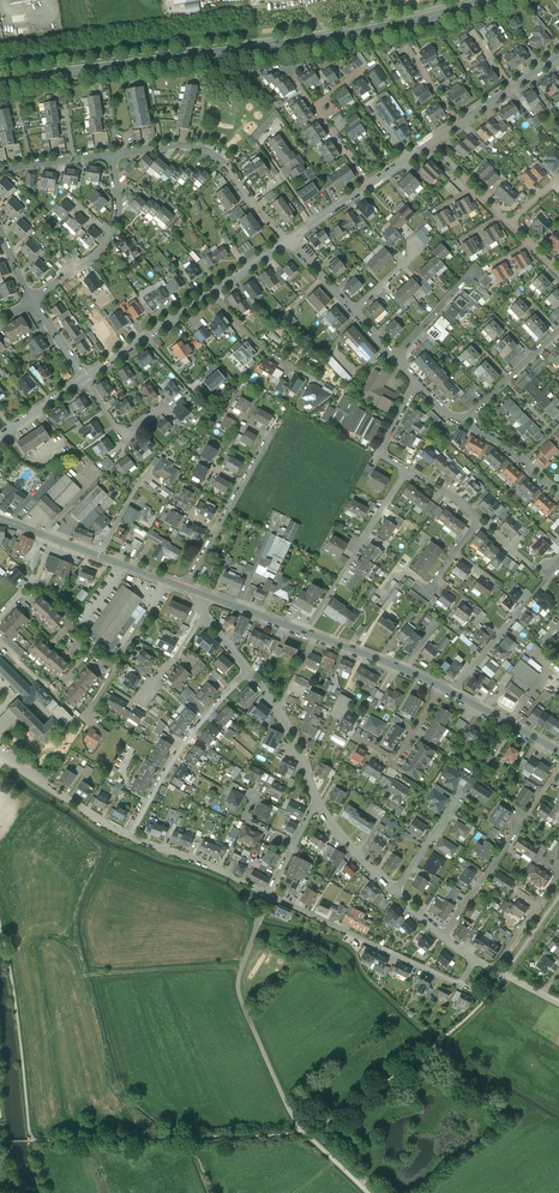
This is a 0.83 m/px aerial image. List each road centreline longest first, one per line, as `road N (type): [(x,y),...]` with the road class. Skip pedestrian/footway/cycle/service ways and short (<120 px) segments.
road 1 (secondary): [(489,0),(331,38),(0,82)]
road 2 (residential): [(268,895),(239,993),(303,1130)]
road 3 (residential): [(110,154),(175,145),(207,151),(288,241)]
road 4 (residential): [(460,985),(268,895)]
road 5 (residential): [(248,671),(174,756),(128,839)]
road 6 (residential): [(558,767),(443,936)]
road 7 (residential): [(184,588),(0,519)]
road 8 (residential): [(407,470),(304,632)]
road 9 (residential): [(110,154),(117,206),(111,237),(91,261),(32,300)]
road 10 (residential): [(268,436),(184,588)]
road 11 (track): [(76,978),(243,965)]
road 12 (residential): [(84,379),(211,293)]
road 13 (residential): [(128,839),(0,758)]
road 14 (residential): [(268,895),(128,839)]
road 15 (residential): [(442,688),(304,632)]
road 16 (residential): [(317,801),(288,730),(248,671)]
road 17 (residential): [(211,293),(263,351),(320,383)]
road 18 (residential): [(558,332),(464,422)]
road 19 (residential): [(359,737),(394,759),(442,688)]
road 20 (residential): [(464,422),(512,450),(558,496)]
road 21 (residential): [(558,752),(453,694)]
road 22 (residential): [(396,891),(317,801)]

